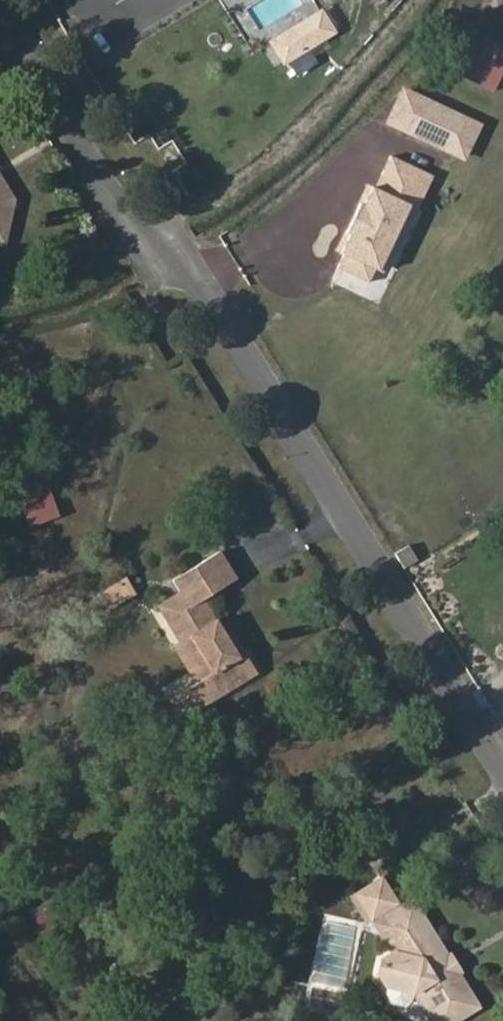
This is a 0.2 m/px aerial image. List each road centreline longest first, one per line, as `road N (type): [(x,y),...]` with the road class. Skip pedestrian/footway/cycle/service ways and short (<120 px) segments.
road 1 (residential): [(0,13),(129,226),(204,286),(502,765)]

